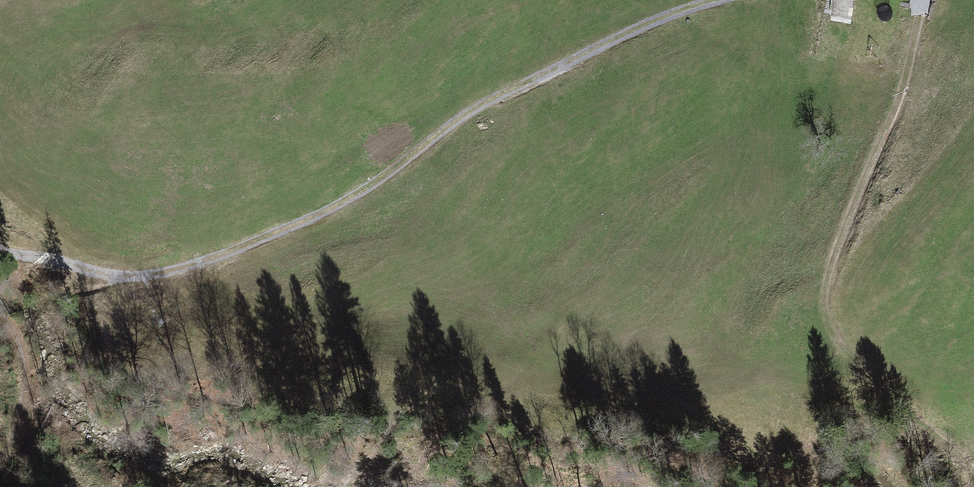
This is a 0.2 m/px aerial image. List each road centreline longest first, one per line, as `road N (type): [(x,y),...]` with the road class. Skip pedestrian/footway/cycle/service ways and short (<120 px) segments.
road 1 (track): [(0,250),(126,277),(290,234),(385,181),(479,109),(667,11),(708,0)]
road 2 (track): [(924,0),(920,32),(839,246),(826,308),(842,343),(973,467)]
road 3 (track): [(0,301),(28,372),(24,423),(0,468)]

